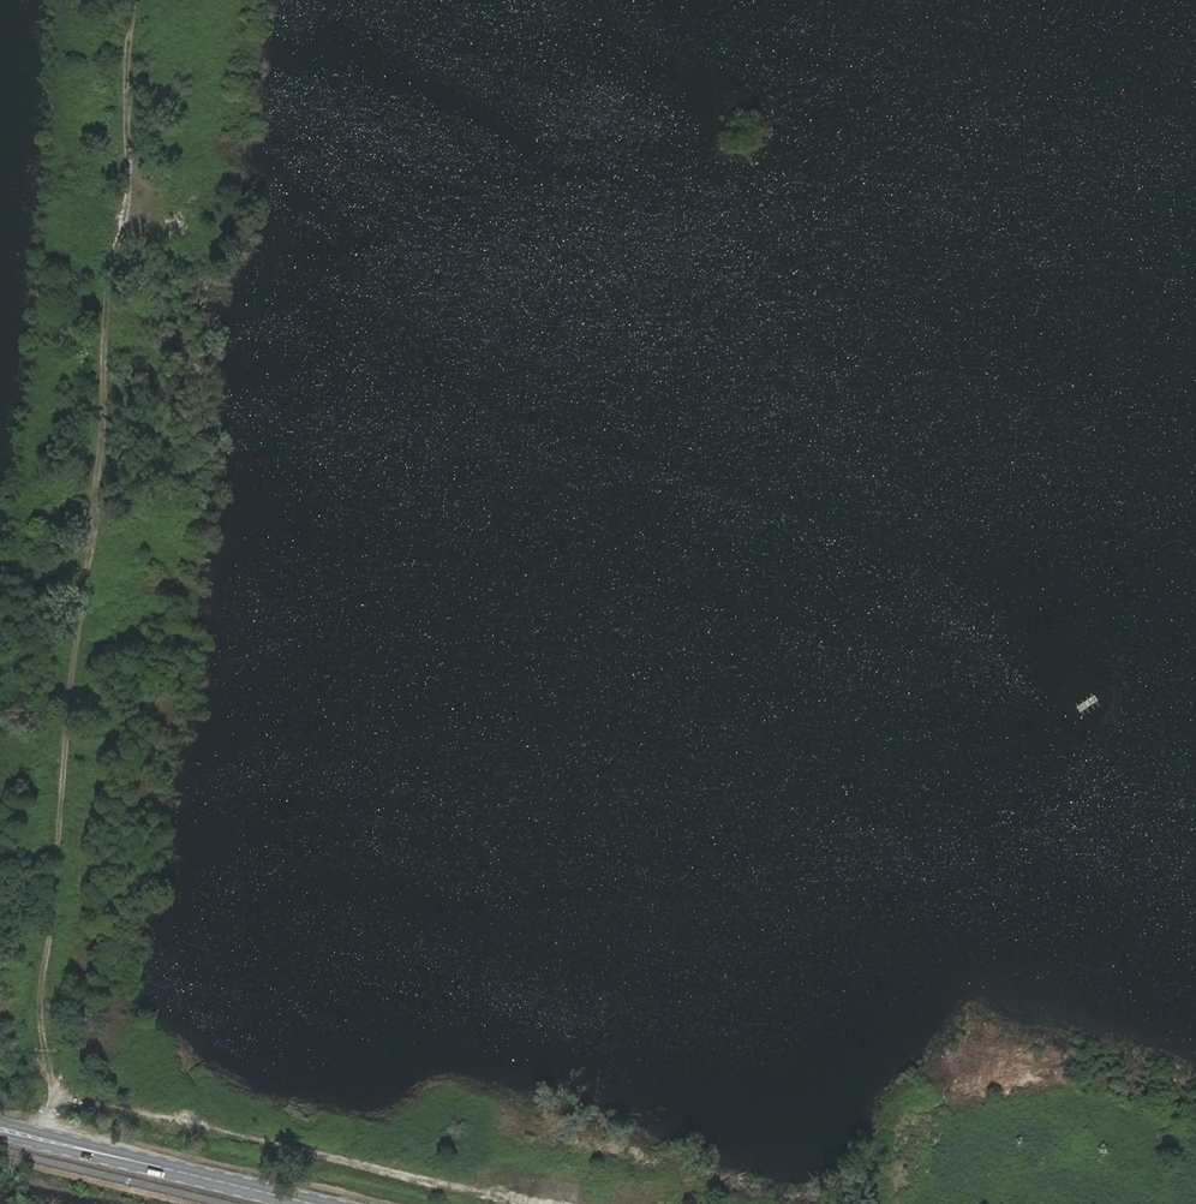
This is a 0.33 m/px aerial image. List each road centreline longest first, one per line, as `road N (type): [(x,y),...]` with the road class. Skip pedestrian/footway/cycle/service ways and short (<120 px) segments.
road 1 (track): [(539,1203),(48,1085),(41,1002),(102,461),(137,0)]
road 2 (secondary): [(316,1203),(0,1131)]

